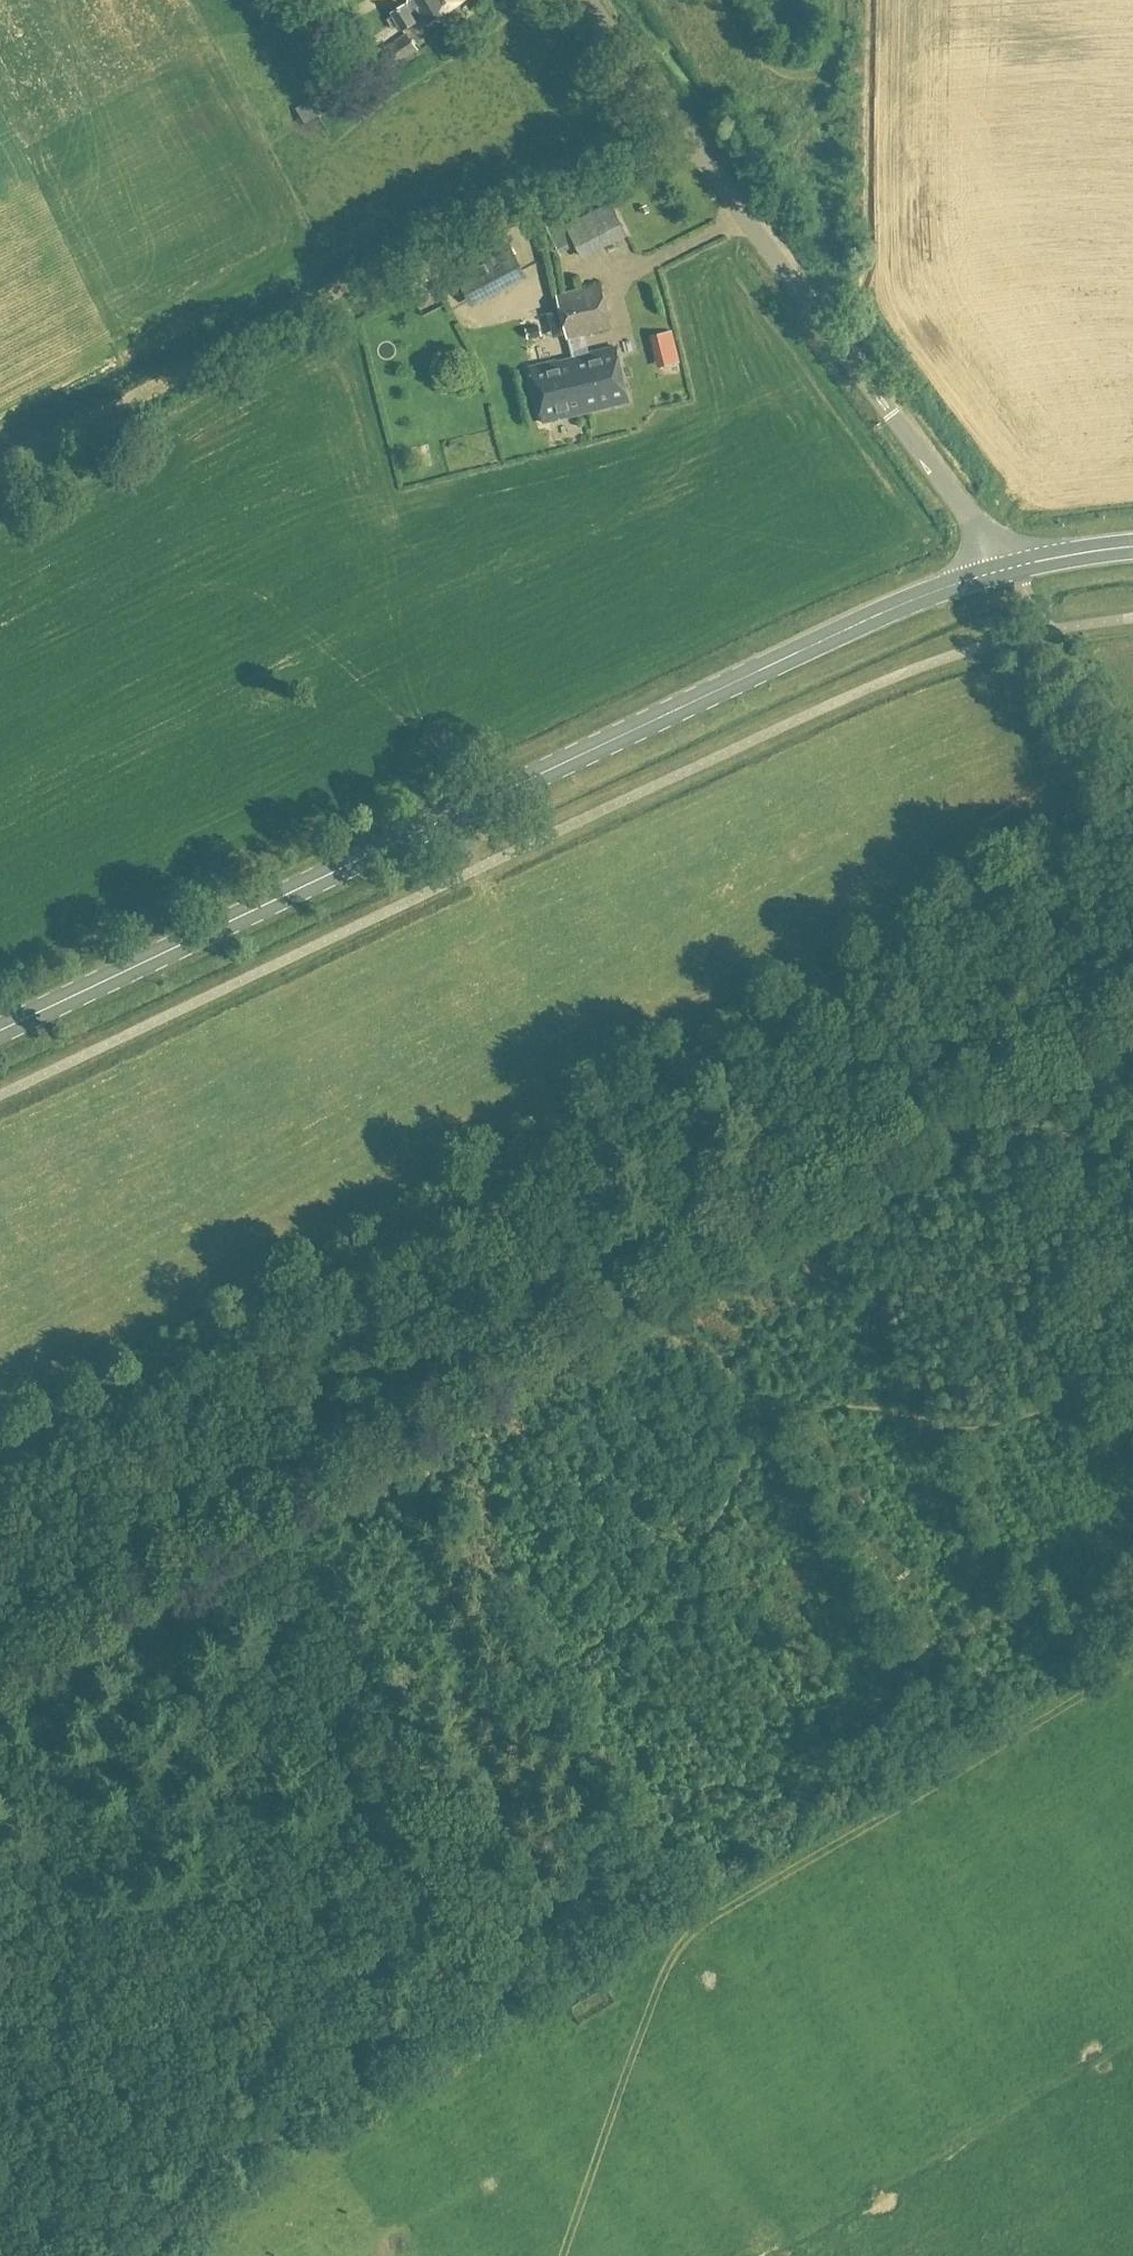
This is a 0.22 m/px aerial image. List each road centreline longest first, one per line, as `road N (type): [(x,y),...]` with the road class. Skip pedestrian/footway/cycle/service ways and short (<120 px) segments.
road 1 (track): [(0,1646),(1132,956)]
road 2 (secondary): [(1009,567),(855,625),(0,1029)]
road 3 (unclassified): [(1009,567),(585,0)]
road 4 (secondary): [(1132,547),(1009,567)]

